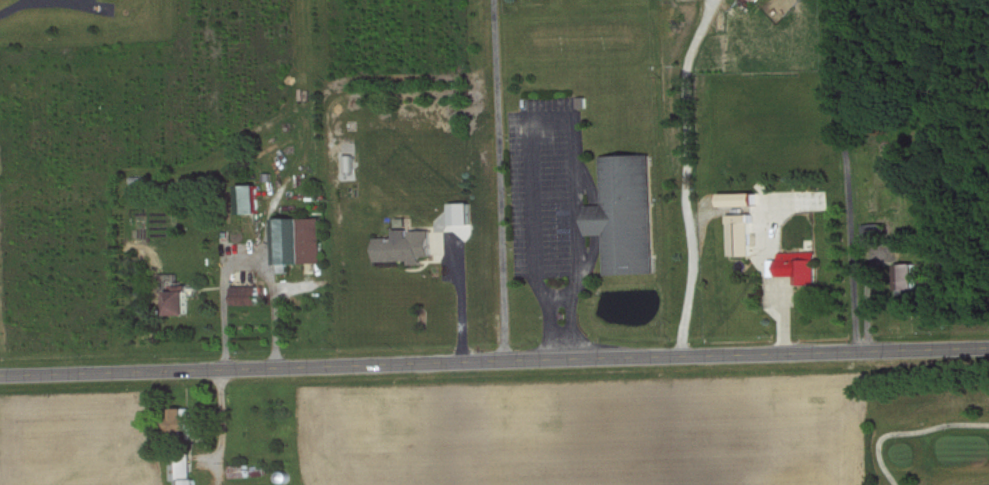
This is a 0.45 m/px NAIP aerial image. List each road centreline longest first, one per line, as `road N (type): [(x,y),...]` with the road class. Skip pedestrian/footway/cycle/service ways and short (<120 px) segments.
road 1 (tertiary): [(0,373),(988,345)]

